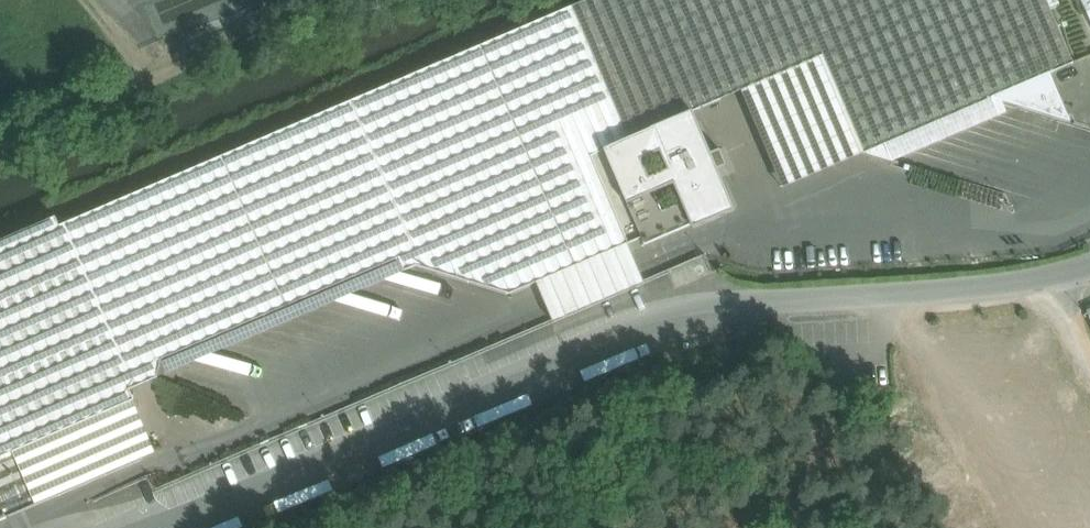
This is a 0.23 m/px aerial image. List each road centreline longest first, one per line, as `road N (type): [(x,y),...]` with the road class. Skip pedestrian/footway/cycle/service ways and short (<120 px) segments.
road 1 (unclassified): [(1089,269),(1053,283),(714,308),(628,330),(261,470),(44,527)]
road 2 (track): [(714,308),(575,527)]
road 3 (track): [(148,85),(345,0)]
road 4 (track): [(148,85),(0,153)]

